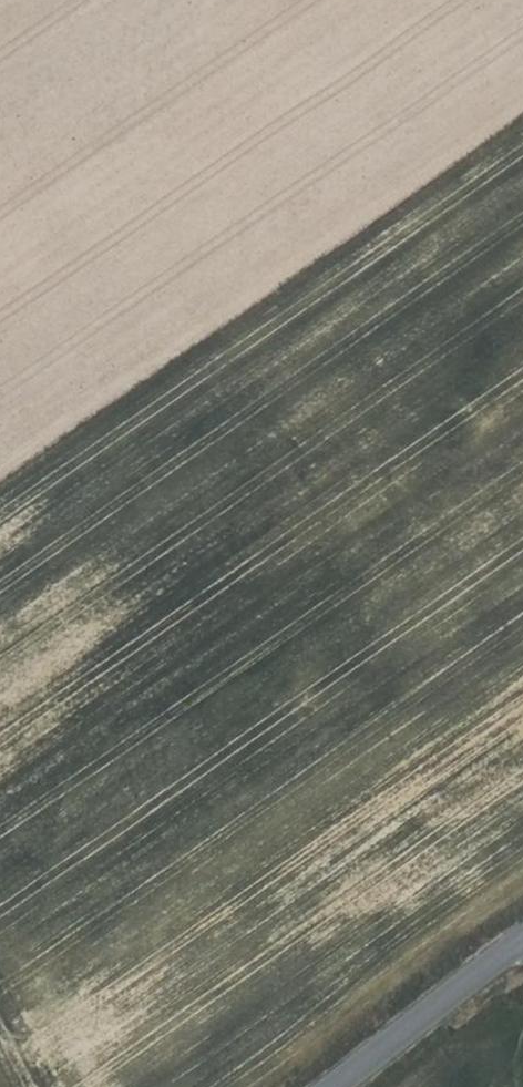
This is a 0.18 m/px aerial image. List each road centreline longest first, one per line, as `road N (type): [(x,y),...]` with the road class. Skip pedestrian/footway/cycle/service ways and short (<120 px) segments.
road 1 (tertiary): [(337,1086),(522,941)]

